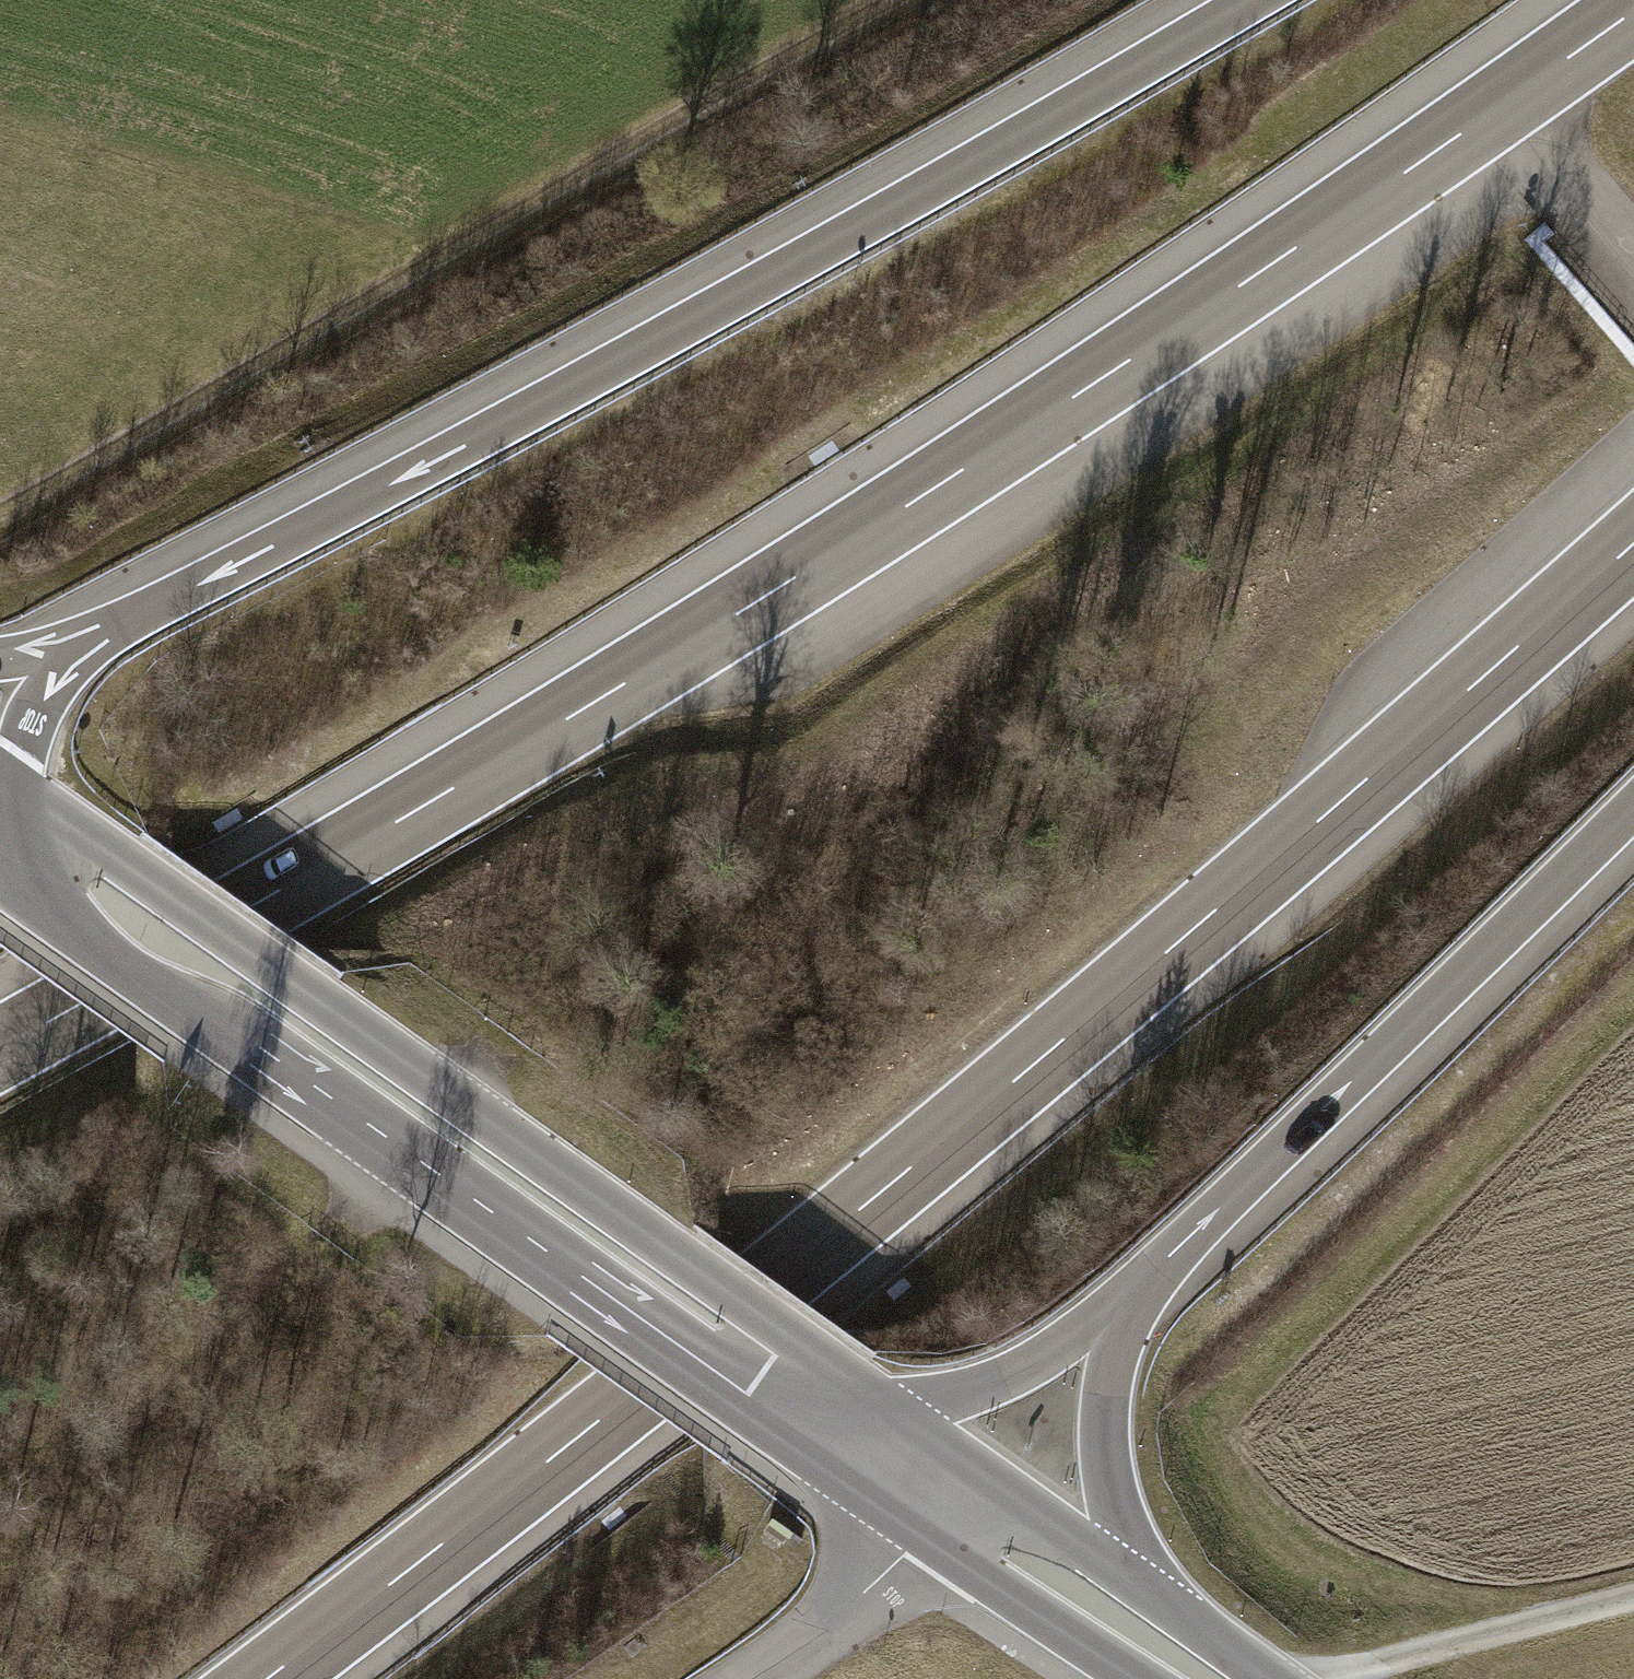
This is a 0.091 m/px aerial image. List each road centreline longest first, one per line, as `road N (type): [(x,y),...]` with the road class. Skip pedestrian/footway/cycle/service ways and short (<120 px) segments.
road 1 (motorway): [(1633,11),(931,492),(410,815),(0,1044)]
road 2 (motorway): [(267,1678),(945,1139),(1633,542)]
road 3 (motorway): [(1237,0),(480,431),(101,630)]
road 4 (tertiary): [(905,1417),(18,790)]
road 5 (track): [(905,0),(0,505)]
road 6 (track): [(1540,1621),(1317,1558),(1275,1525),(1245,1477),(1231,1427),(1246,1380),(1633,997)]
road 7 (tertiary): [(15,889),(758,1418)]
road 8 (motorway): [(1130,1305),(1633,810)]
road 9 (motorway): [(1145,1589),(1114,1496),(1111,1411),(1130,1305)]
road 10 (tertiary): [(1145,1589),(919,1426)]
road 11 (tertiary): [(926,1534),(1137,1678)]
road 12 (motorway): [(905,1417),(1017,1377),(1130,1305)]
road 13 (unclassified): [(755,1678),(849,1616),(926,1534)]
road 14 (track): [(1323,1678),(1540,1621)]
road 15 (tertiary): [(758,1418),(926,1534)]
road 16 (motorway): [(101,630),(48,706),(18,790)]
road 17 (tertiary): [(1272,1678),(1145,1589)]
road 18 (motorway): [(758,1418),(837,1424),(905,1417)]

